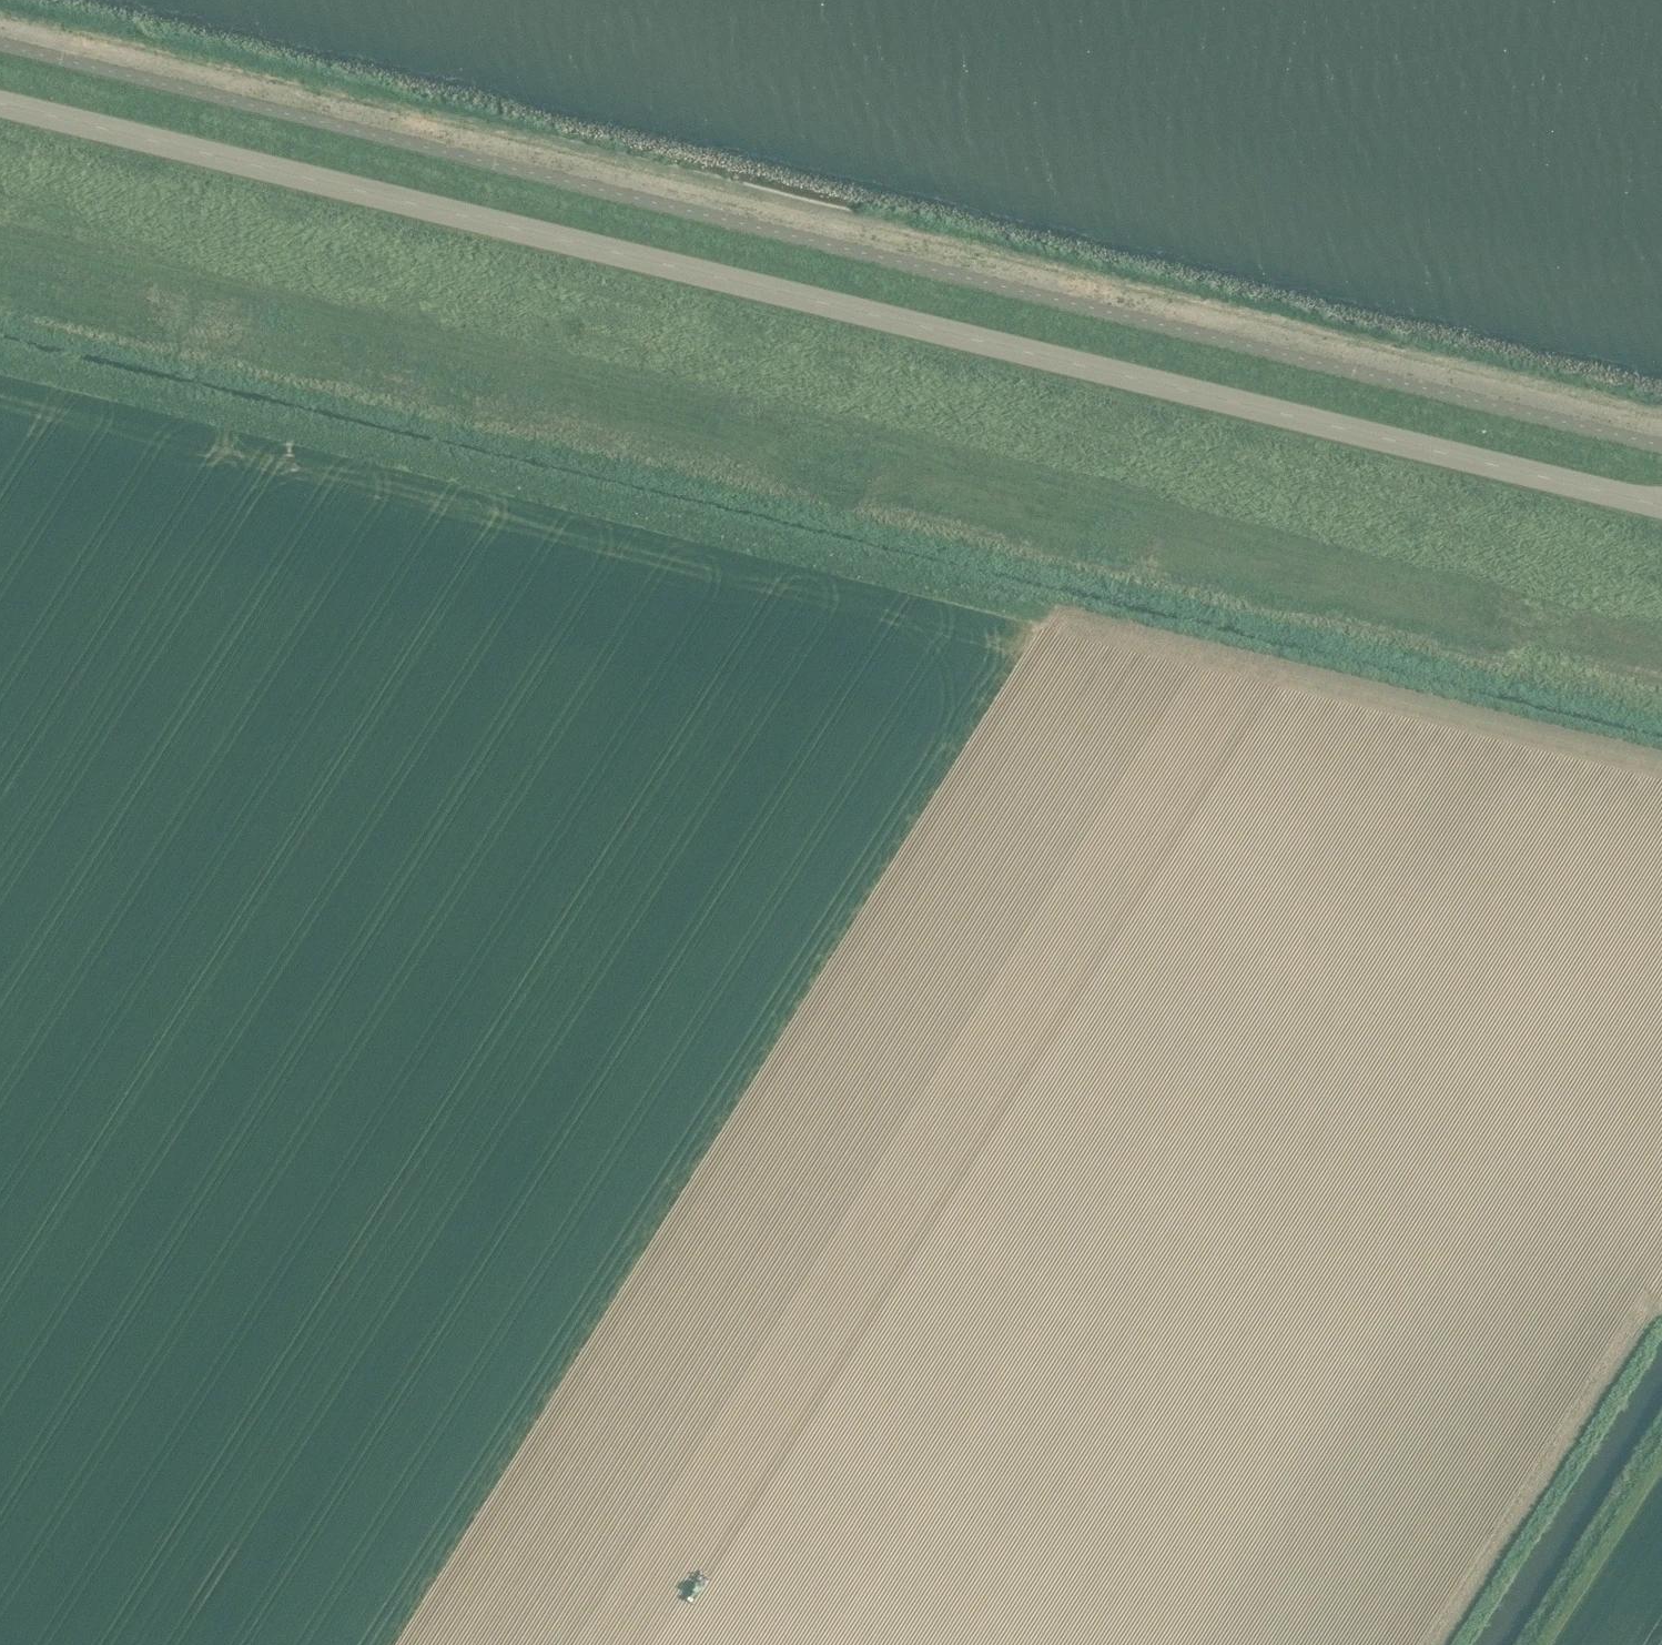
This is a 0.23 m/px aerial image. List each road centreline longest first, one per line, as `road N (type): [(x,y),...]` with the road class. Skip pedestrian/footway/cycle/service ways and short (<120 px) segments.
road 1 (tertiary): [(1661,503),(0,100)]

